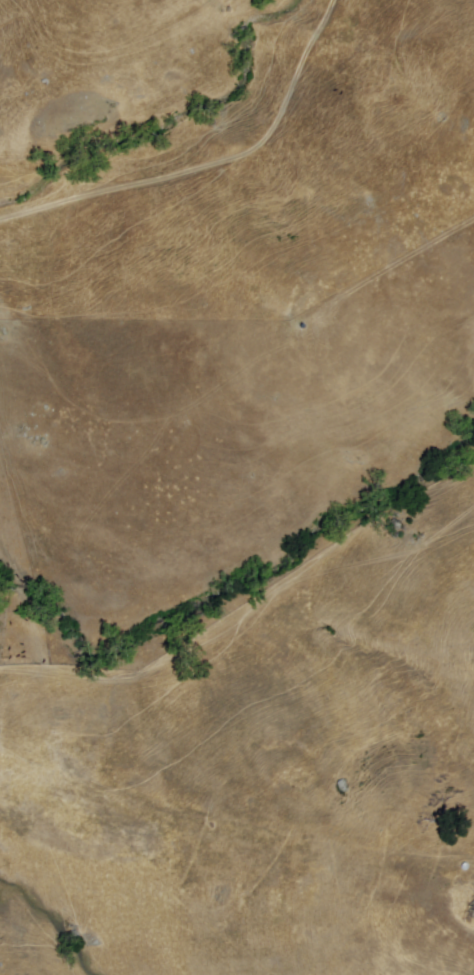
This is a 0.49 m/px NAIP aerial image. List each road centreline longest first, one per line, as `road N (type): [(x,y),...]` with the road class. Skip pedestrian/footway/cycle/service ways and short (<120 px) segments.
road 1 (track): [(0,671),(134,678),(308,571),(416,547),(473,503)]
road 2 (track): [(0,217),(251,151),(271,131),(330,0)]
road 3 (track): [(473,216),(333,300)]

